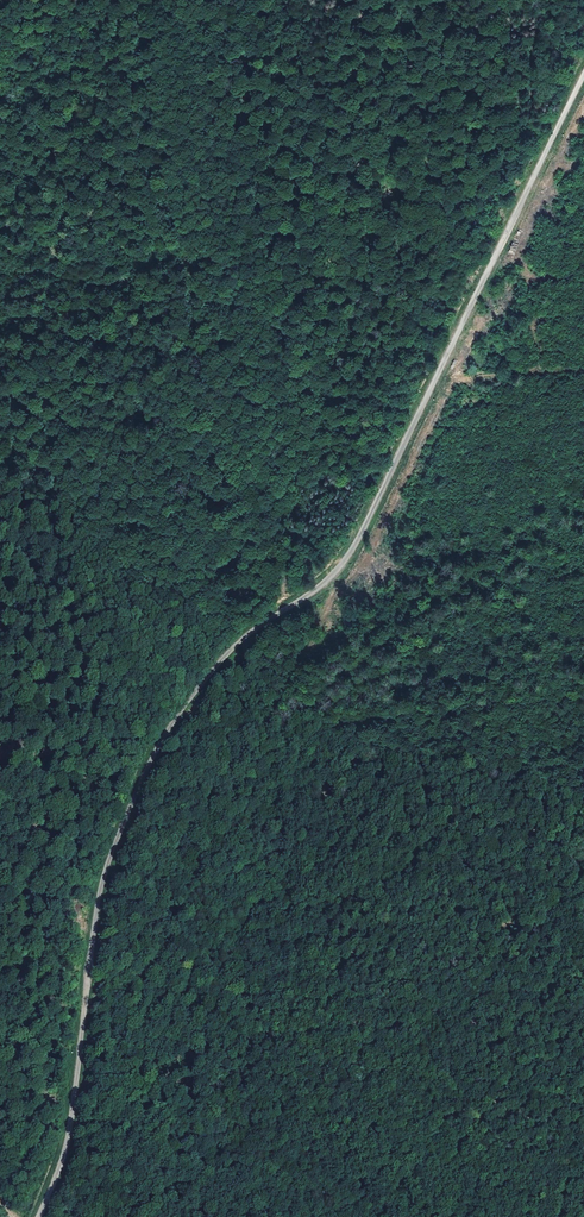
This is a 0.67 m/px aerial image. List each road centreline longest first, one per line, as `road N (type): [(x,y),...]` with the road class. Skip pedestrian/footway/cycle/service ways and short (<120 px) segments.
road 1 (unclassified): [(583,76),(338,573),(233,647),(172,725),(142,781),(99,898),(64,1154),(43,1216)]

